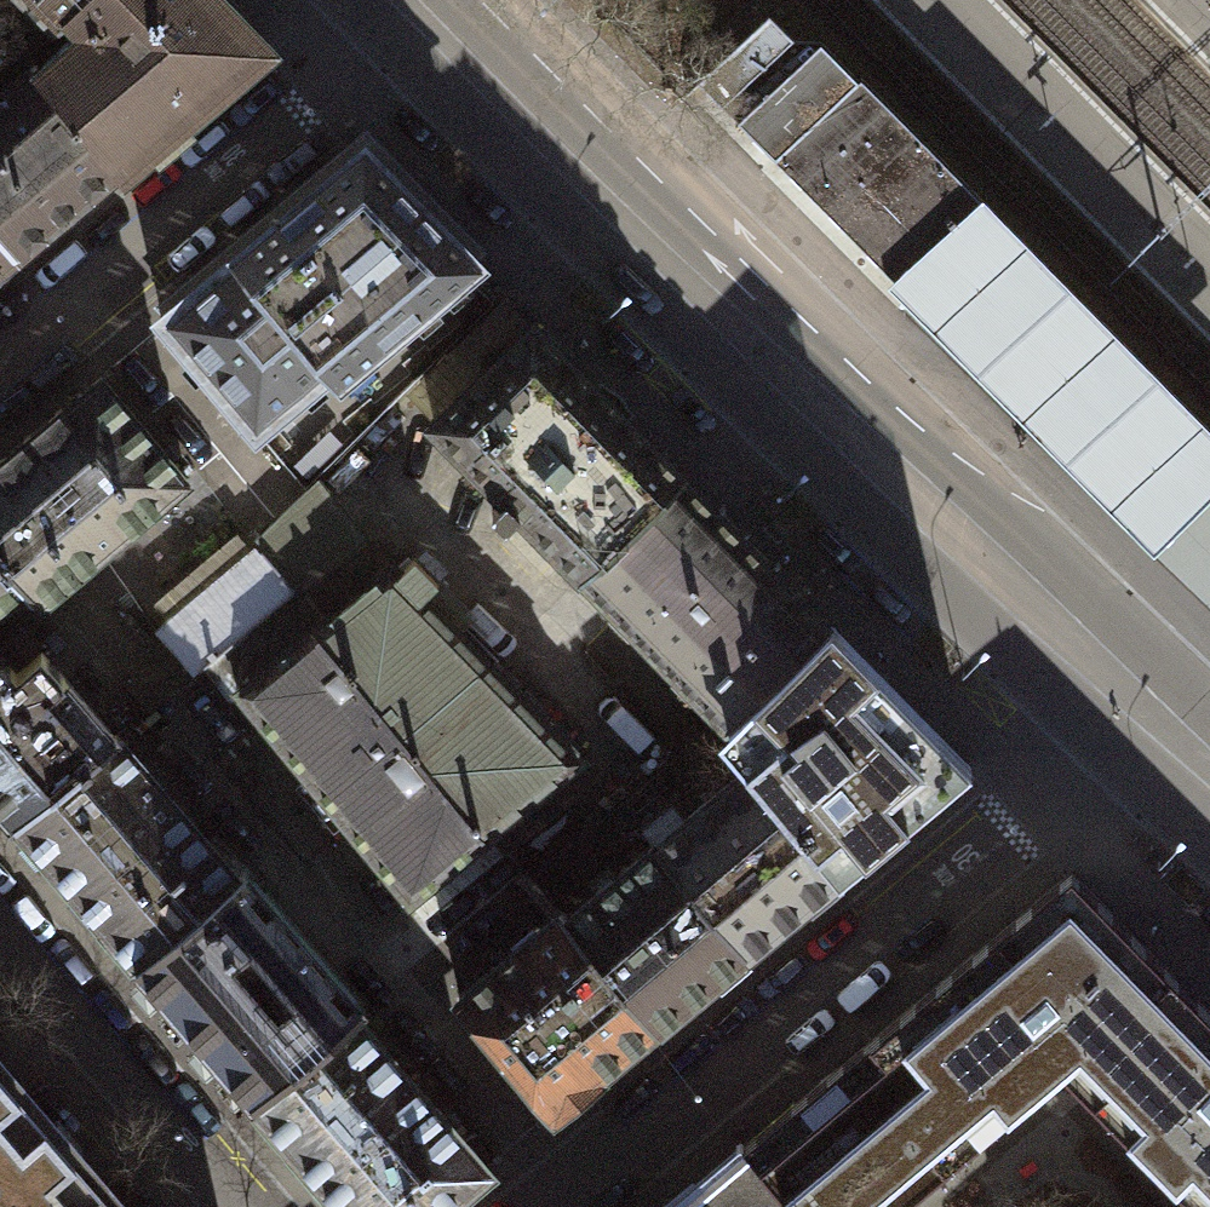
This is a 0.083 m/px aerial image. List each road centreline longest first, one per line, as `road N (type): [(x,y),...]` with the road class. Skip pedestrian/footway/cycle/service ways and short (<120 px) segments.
road 1 (primary): [(1147,706),(963,541),(411,3)]
road 2 (residential): [(560,1206),(1147,706)]
road 3 (residential): [(411,3),(0,348)]
road 4 (residential): [(0,925),(246,1206)]

